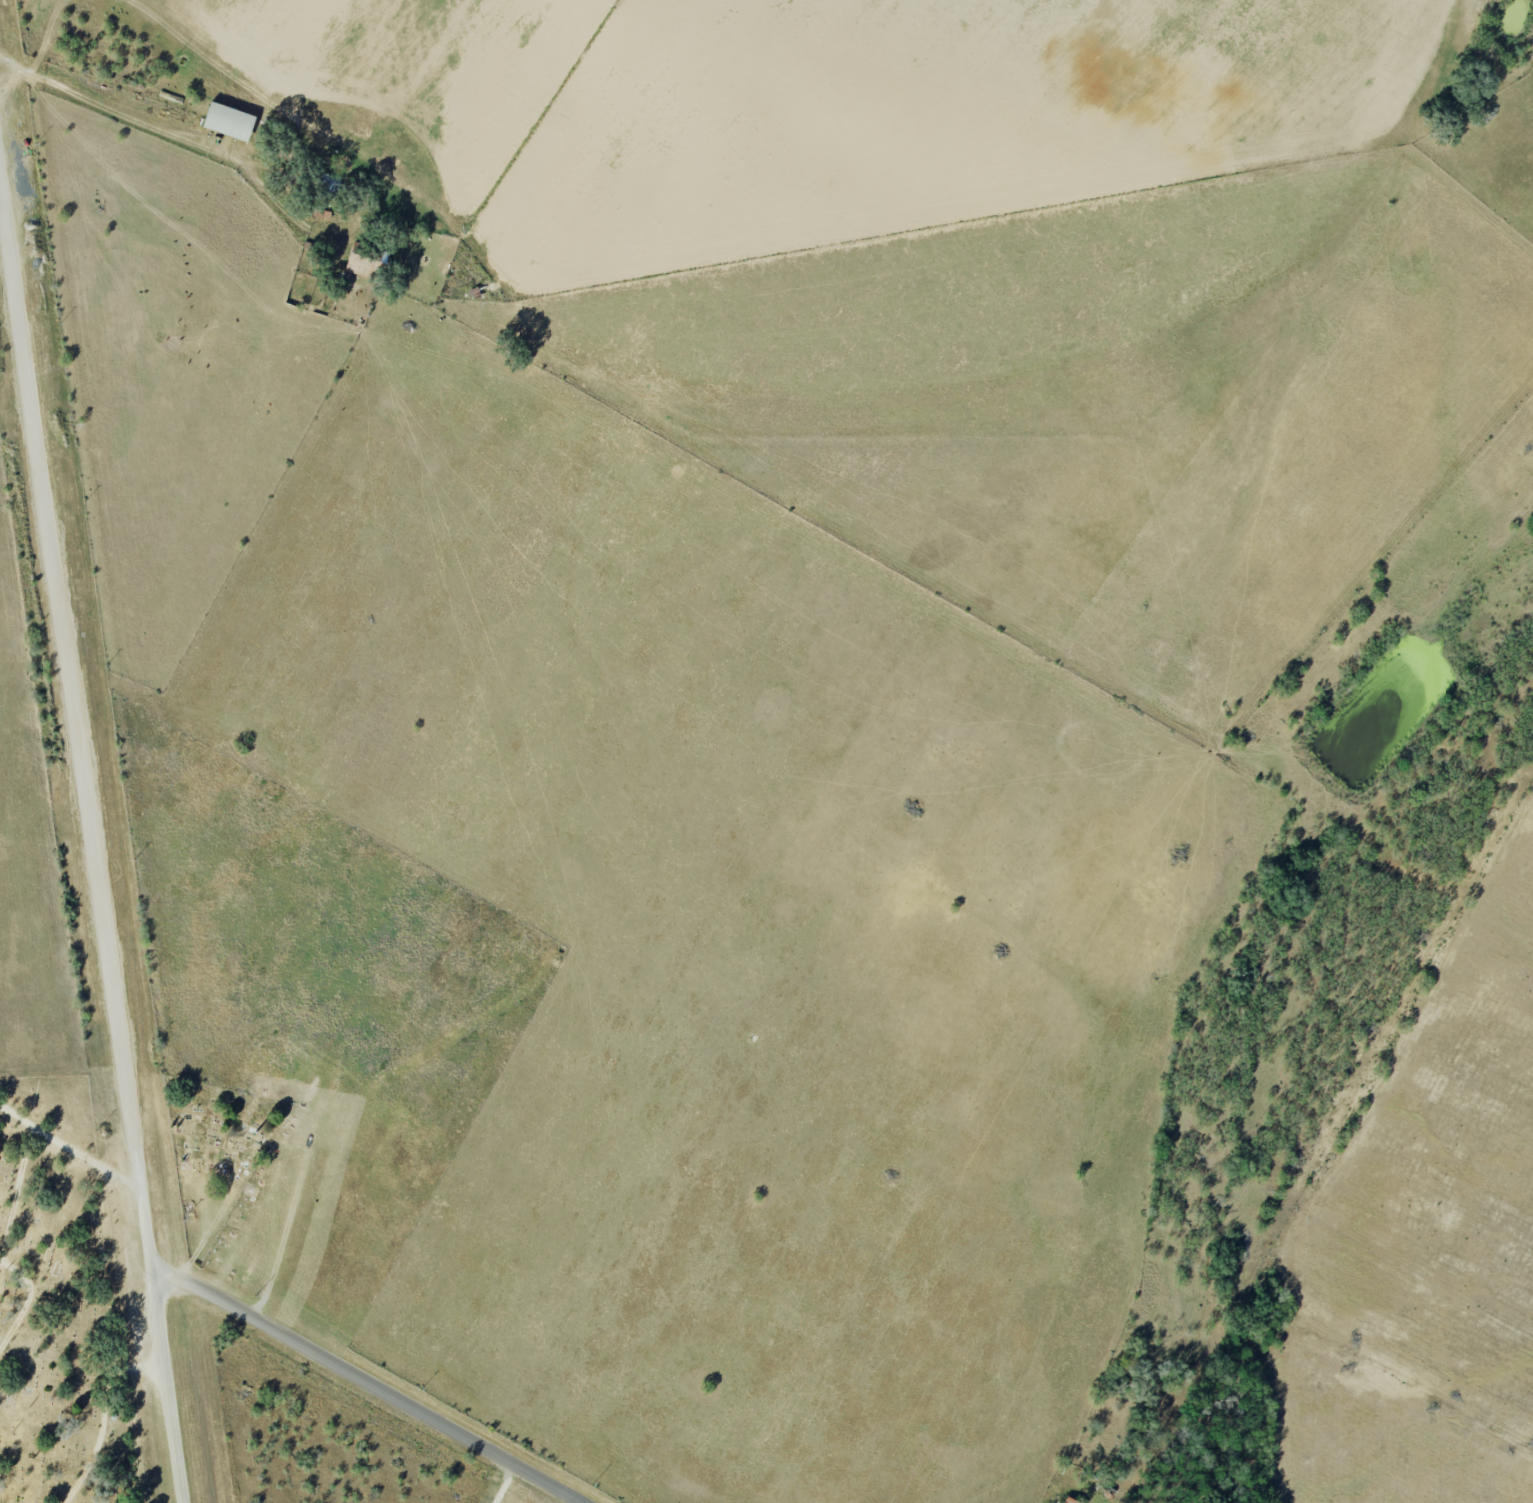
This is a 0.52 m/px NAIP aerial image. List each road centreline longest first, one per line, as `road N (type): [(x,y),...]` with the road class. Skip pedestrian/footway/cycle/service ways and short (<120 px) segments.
road 1 (residential): [(185,1502),(0,90)]
road 2 (residential): [(256,1316),(587,1502)]
road 3 (residential): [(0,54),(265,169)]

